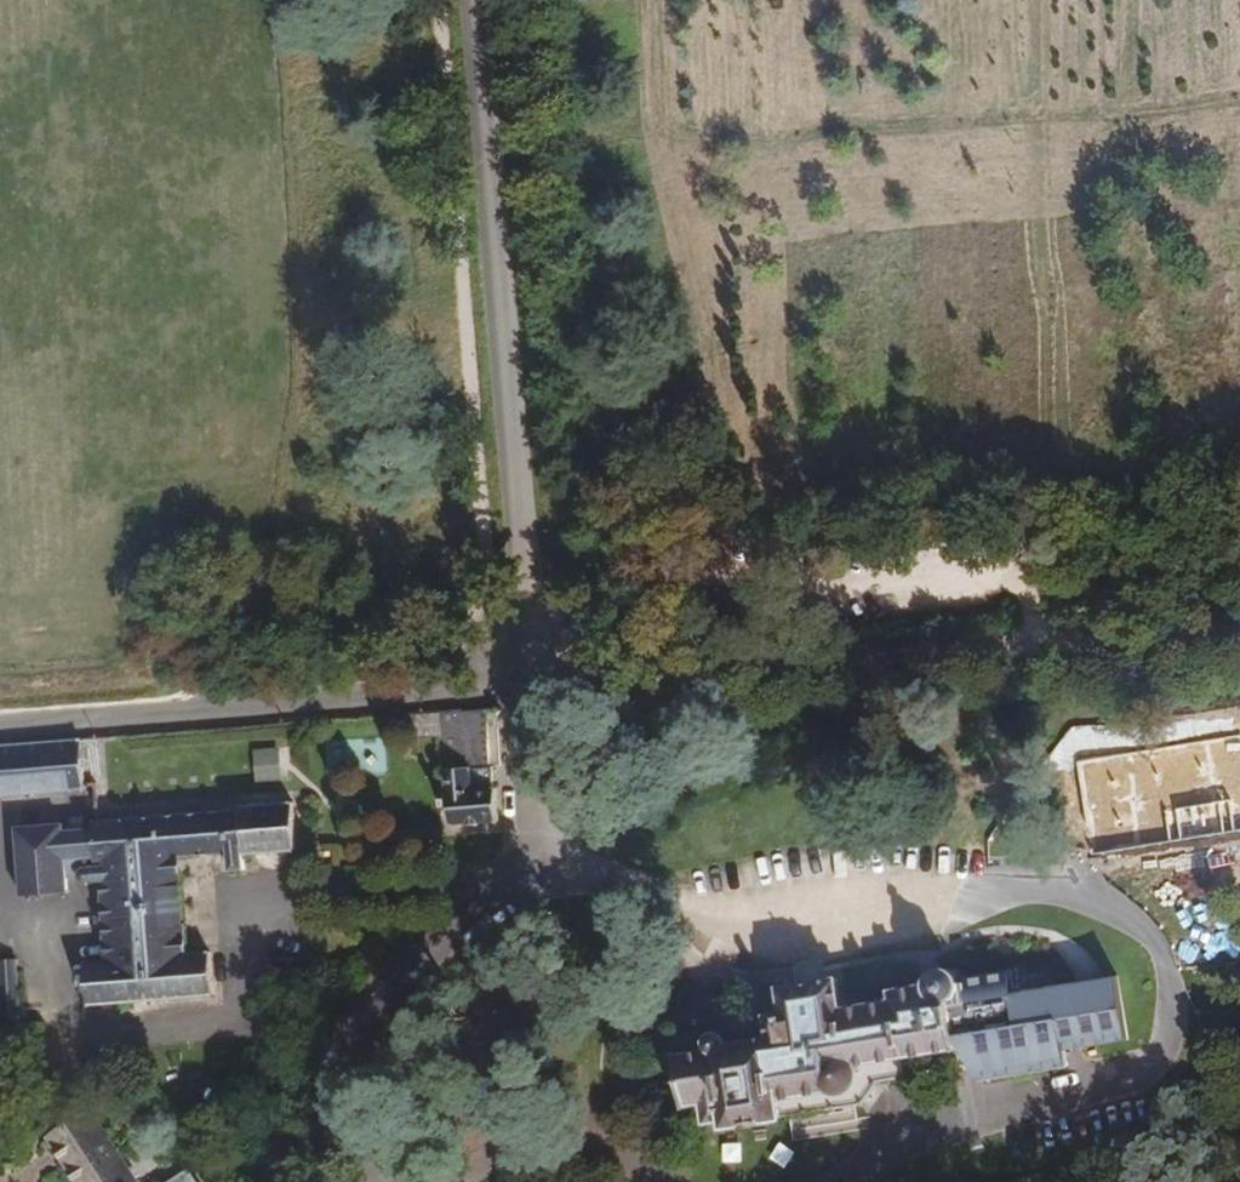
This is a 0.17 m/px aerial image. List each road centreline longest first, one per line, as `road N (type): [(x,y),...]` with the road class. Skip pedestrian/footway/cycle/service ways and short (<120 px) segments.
road 1 (unclassified): [(530,684),(1239,628)]
road 2 (unclassified): [(470,0),(530,684)]
road 3 (unclassified): [(0,725),(530,684)]

